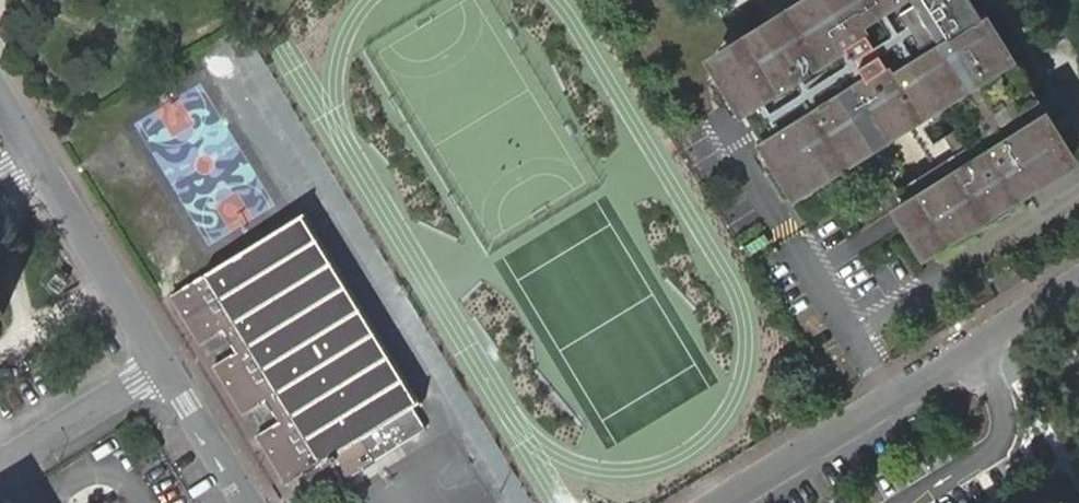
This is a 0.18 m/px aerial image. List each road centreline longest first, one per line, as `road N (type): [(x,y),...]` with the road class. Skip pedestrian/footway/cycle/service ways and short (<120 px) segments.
road 1 (residential): [(715,502),(1078,276)]
road 2 (residential): [(155,364),(0,113)]
road 3 (residential): [(0,465),(155,364)]
road 4 (residential): [(241,502),(155,364)]

